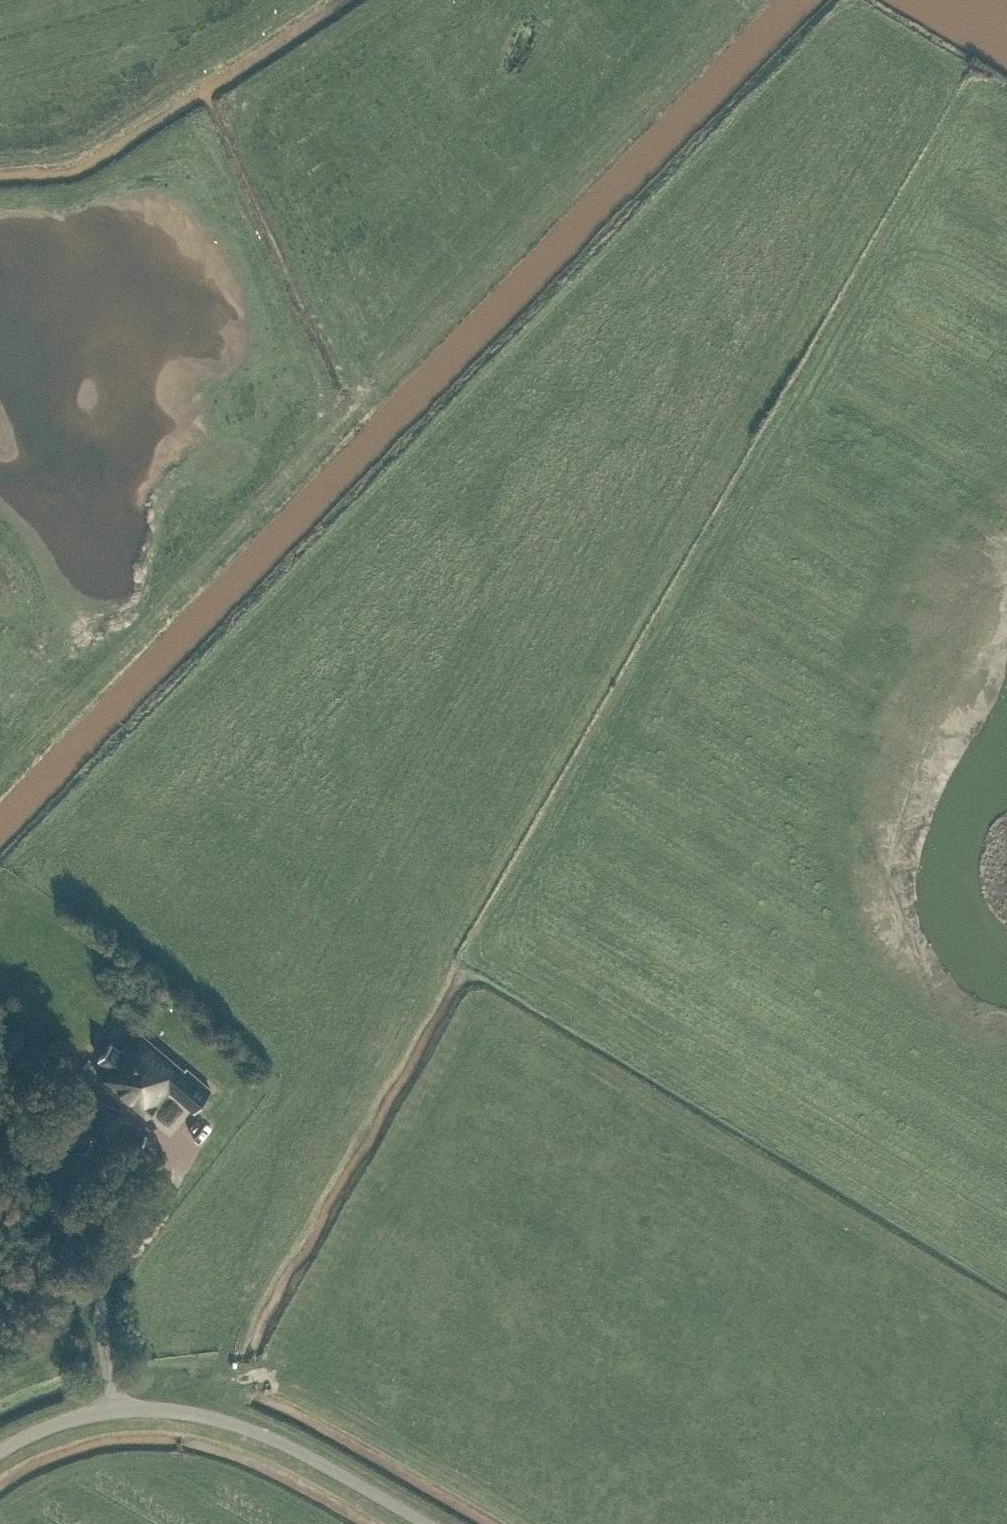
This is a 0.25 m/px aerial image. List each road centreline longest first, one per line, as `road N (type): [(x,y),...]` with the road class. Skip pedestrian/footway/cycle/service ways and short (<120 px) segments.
road 1 (unclassified): [(0,1452),(114,1406),(214,1417),(290,1447),(425,1523)]

